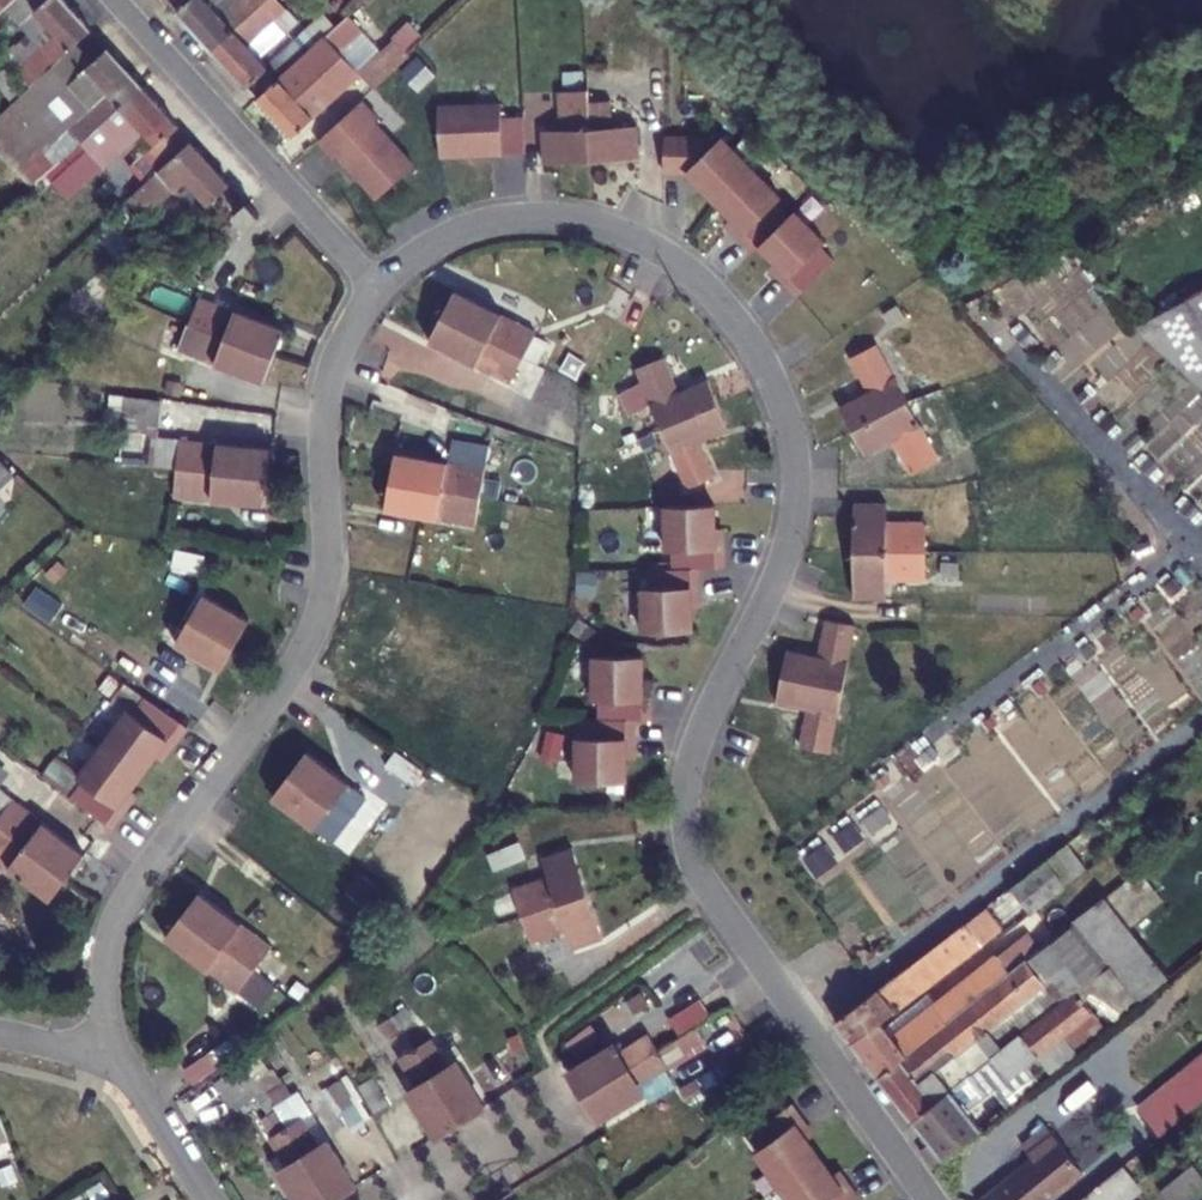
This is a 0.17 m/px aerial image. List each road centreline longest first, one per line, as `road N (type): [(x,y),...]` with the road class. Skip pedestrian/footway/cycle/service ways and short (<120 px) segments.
road 1 (residential): [(930,1199),(708,891),(683,830),(689,760),(774,582),(793,517),(791,439),(757,353),(718,299),(670,259),(575,219),(521,216),(464,229),(376,287)]
road 2 (residential): [(376,287),(347,327),(327,384),(328,572),(318,619),(124,909),(103,1056)]
road 3 (residential): [(376,287),(116,0)]
road 4 (residential): [(103,1056),(136,1085),(208,1199)]

